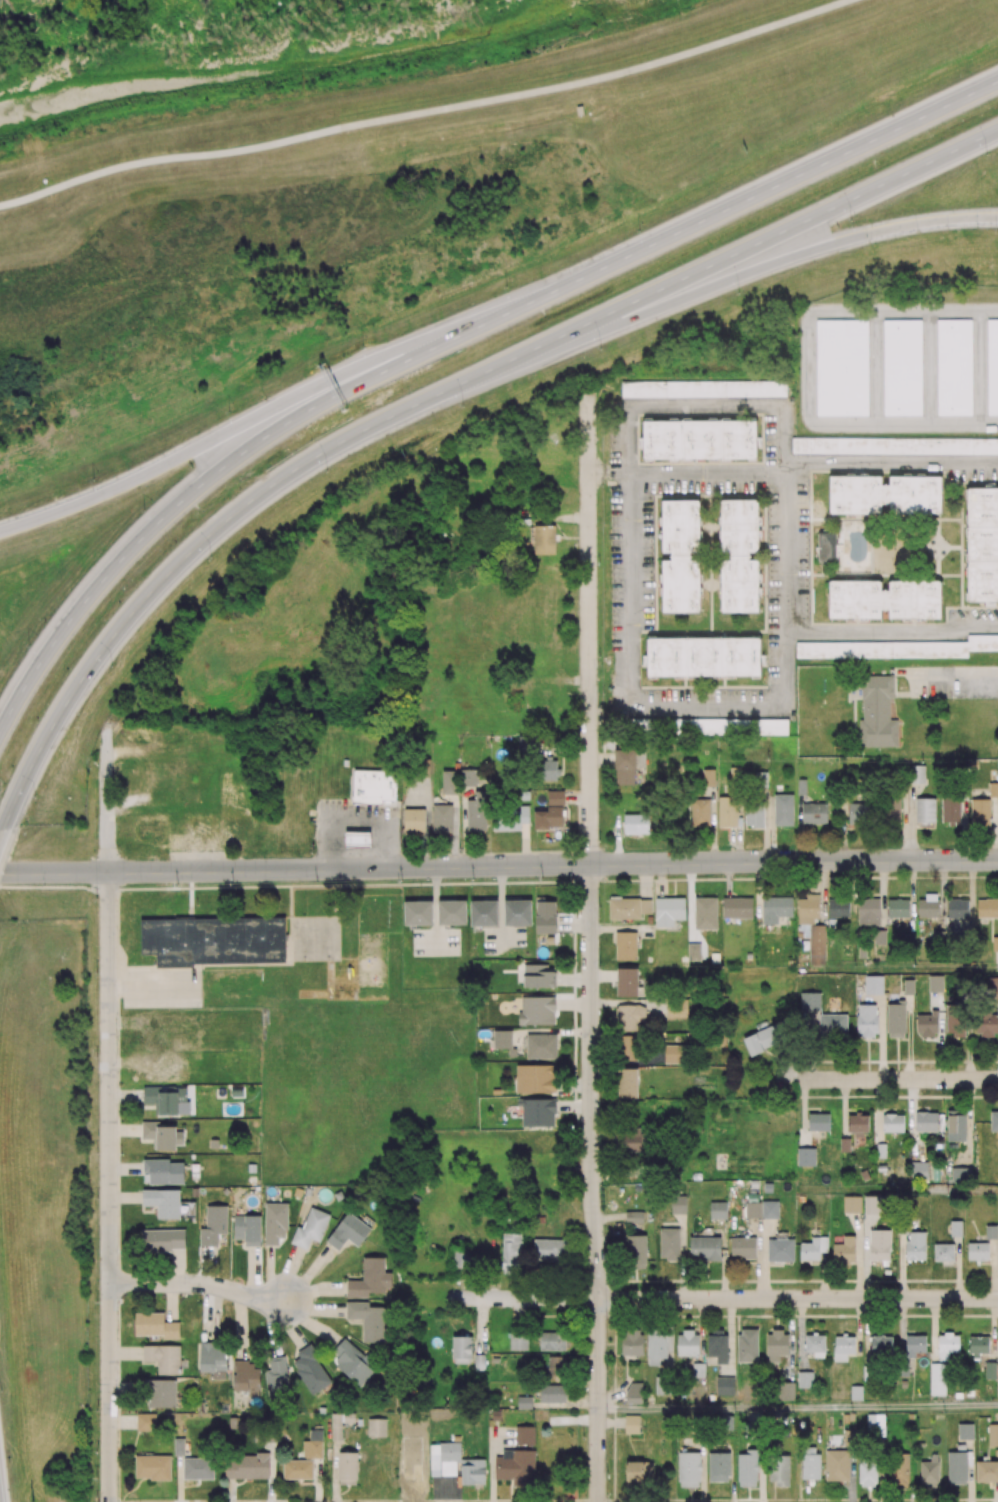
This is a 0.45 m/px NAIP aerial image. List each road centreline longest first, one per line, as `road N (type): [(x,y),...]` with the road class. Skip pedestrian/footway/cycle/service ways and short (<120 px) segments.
road 1 (motorway): [(997,80),(355,378),(164,516),(68,622),(0,730)]
road 2 (motorway): [(112,813),(269,615),(438,450),(533,376),(630,311),(997,131)]
road 3 (secondary): [(997,860),(0,872)]
road 4 (motorway): [(124,872),(238,715),(392,555),(568,405),(827,212)]
road 5 (residential): [(598,1501),(591,864)]
road 6 (tertiary): [(57,1501),(58,1192),(91,987),(124,872)]
road 7 (residential): [(997,1298),(456,1298)]
road 8 (residential): [(110,1501),(110,1052)]
road 9 (residential): [(591,864),(588,435)]
road 10 (residential): [(997,1079),(798,1080)]
road 11 (residential): [(287,1302),(187,1283),(110,1282)]

